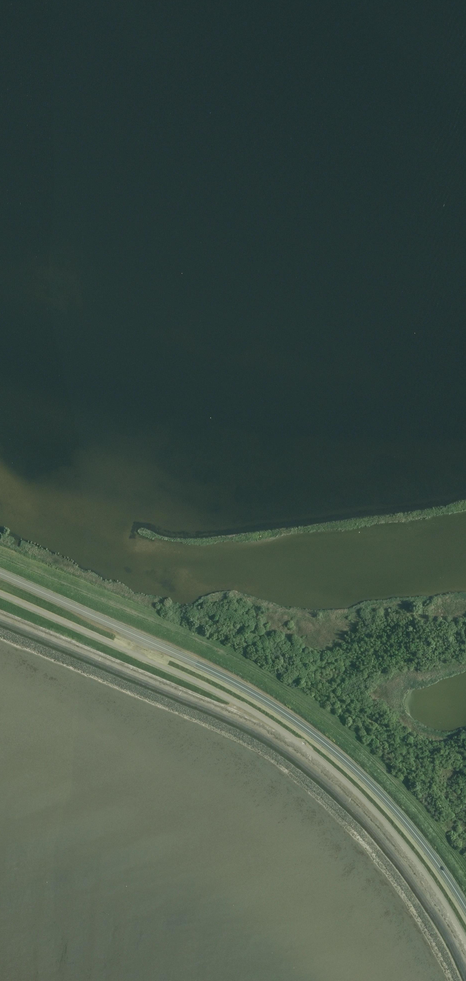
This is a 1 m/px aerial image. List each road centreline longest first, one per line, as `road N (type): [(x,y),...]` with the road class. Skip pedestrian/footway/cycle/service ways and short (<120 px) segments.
road 1 (unclassified): [(465,942),(388,826),(269,721),(0,594)]
road 2 (trunk): [(465,908),(373,786),(292,719),(211,670),(0,573)]

